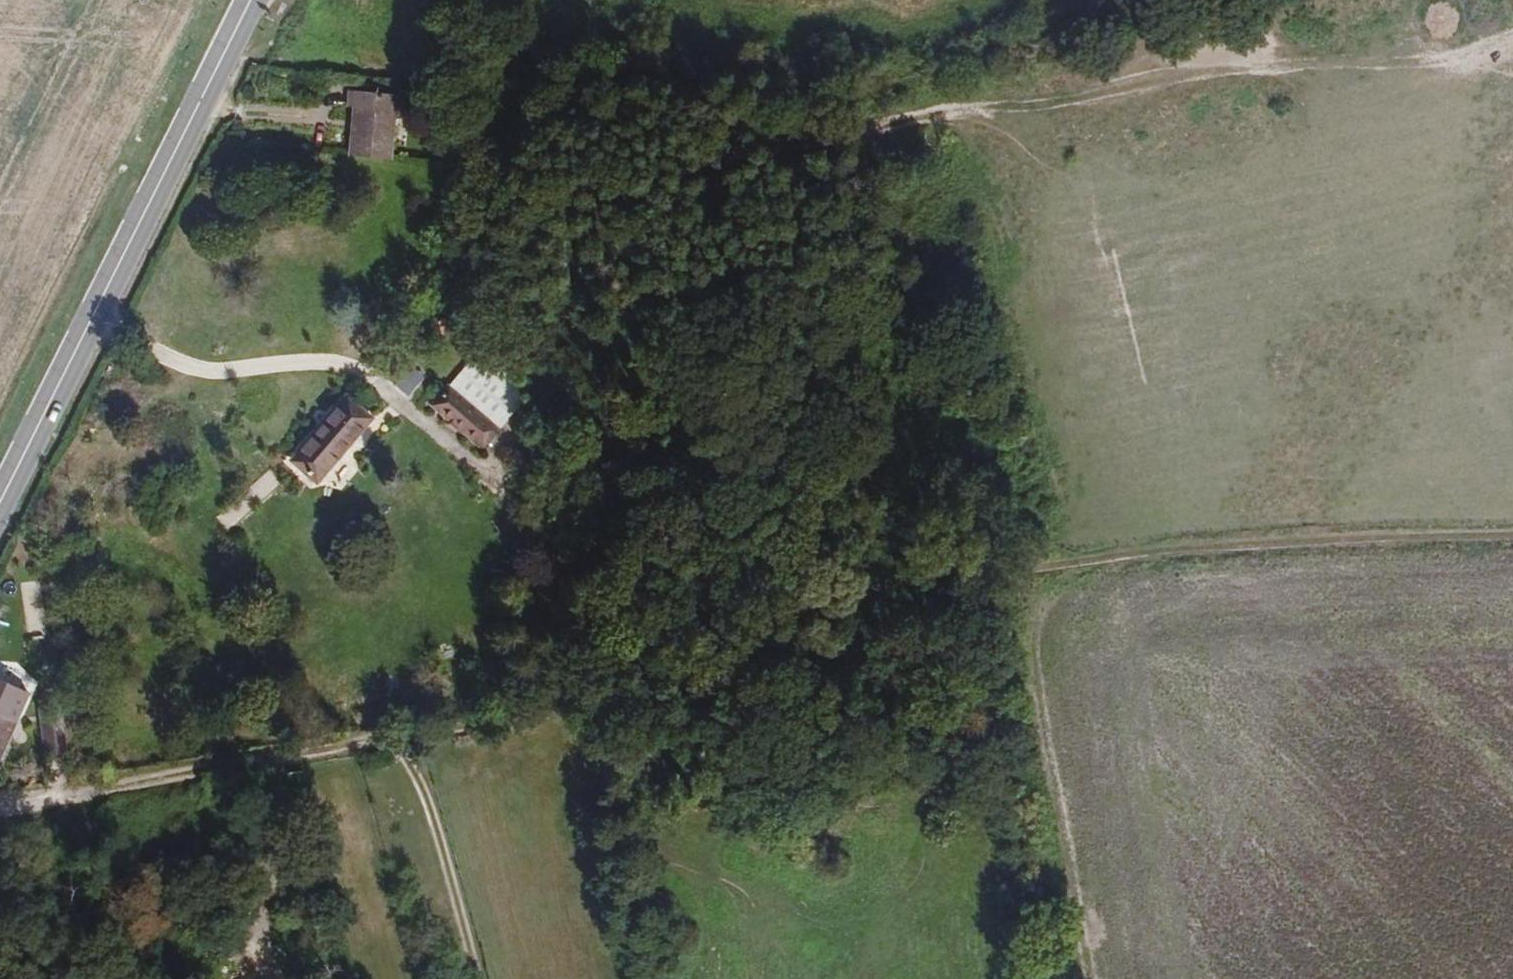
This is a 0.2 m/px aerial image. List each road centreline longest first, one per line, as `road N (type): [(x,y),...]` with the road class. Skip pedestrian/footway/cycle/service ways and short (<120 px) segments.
road 1 (track): [(0,798),(492,703),(824,588),(1109,546),(1512,537)]
road 2 (secondary): [(257,0),(0,508)]

